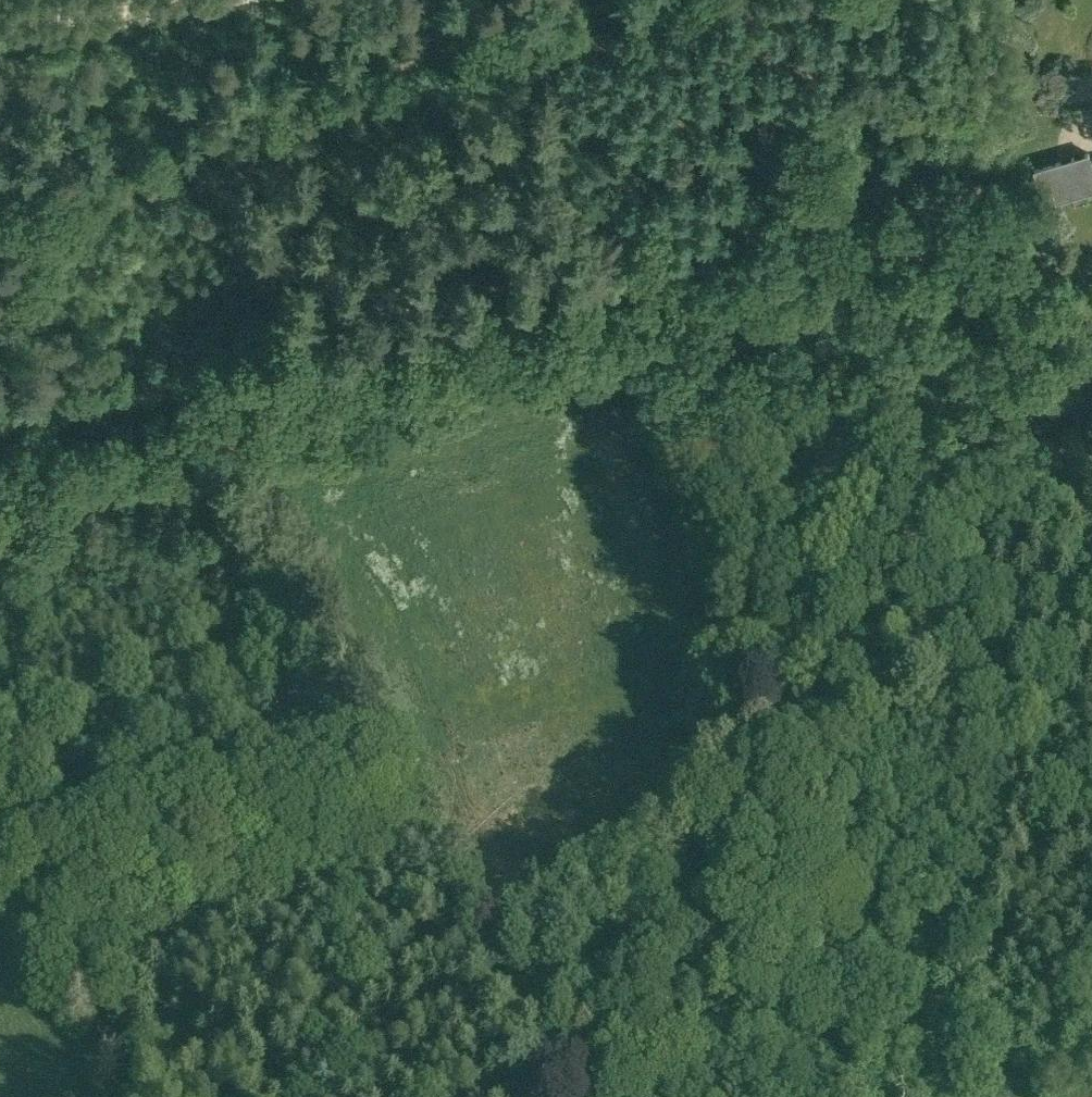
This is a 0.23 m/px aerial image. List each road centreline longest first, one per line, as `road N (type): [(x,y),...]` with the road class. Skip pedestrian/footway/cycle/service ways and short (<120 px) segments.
road 1 (track): [(918,920),(931,881),(1011,176),(1004,164),(990,159),(867,190),(218,372),(237,437),(540,1096)]
road 2 (track): [(918,920),(633,259)]
road 3 (track): [(137,1096),(0,833)]
road 4 (track): [(1091,1053),(1032,1078),(1015,1073),(918,920)]
road 5 (track): [(741,1096),(894,1038),(912,1025),(941,958)]
road 6 (track): [(0,435),(218,372)]
road 7 (track): [(203,0),(0,42)]

